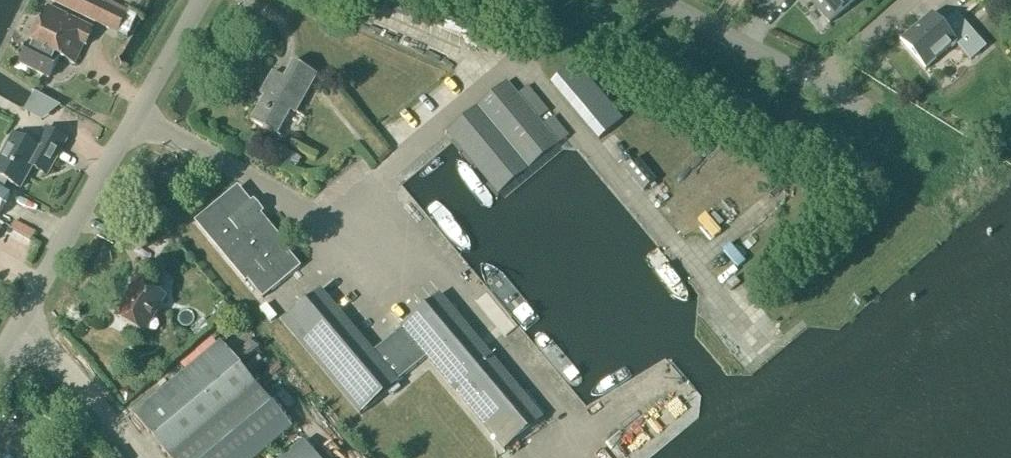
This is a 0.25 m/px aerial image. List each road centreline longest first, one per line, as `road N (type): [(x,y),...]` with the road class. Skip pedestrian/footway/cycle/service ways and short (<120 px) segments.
road 1 (residential): [(0,371),(205,0)]
road 2 (residential): [(915,0),(823,81),(658,0)]

